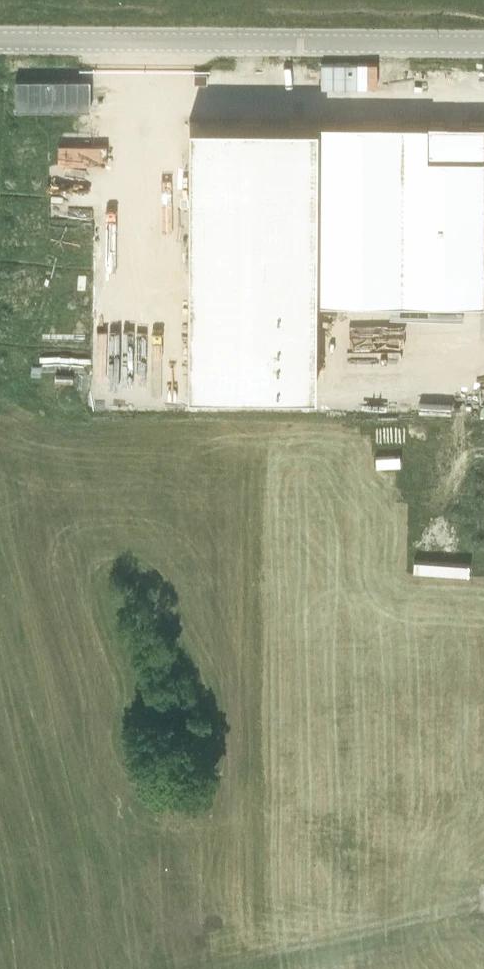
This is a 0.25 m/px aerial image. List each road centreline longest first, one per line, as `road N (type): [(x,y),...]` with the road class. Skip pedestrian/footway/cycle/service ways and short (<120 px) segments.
road 1 (residential): [(483,50),(0,44)]

